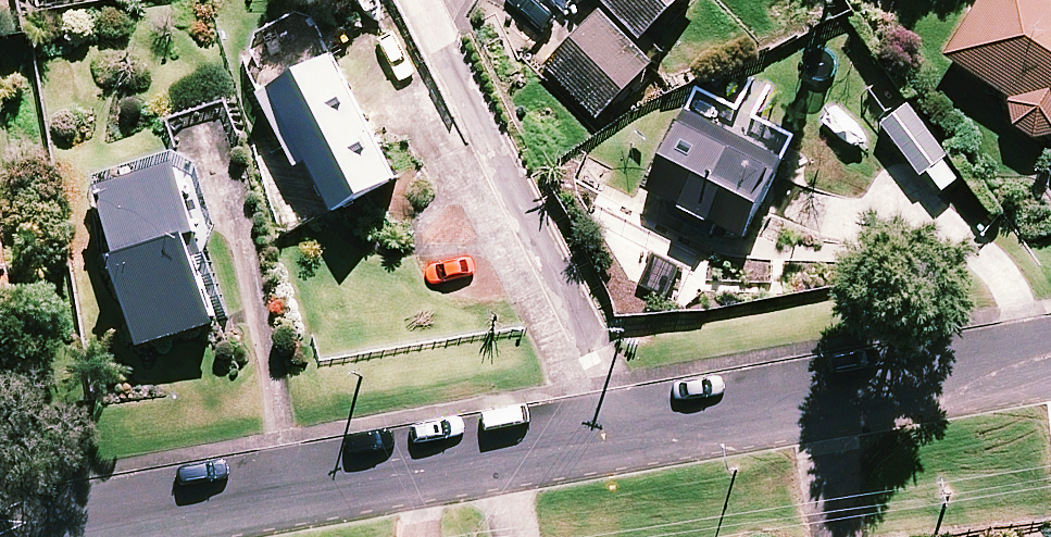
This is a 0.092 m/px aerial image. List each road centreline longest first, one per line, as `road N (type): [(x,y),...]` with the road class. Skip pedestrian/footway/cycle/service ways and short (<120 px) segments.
road 1 (residential): [(633,433),(531,213),(416,0)]
road 2 (residential): [(502,459),(53,536)]
road 3 (residential): [(1050,364),(633,433)]
road 4 (residential): [(633,433),(502,459)]

